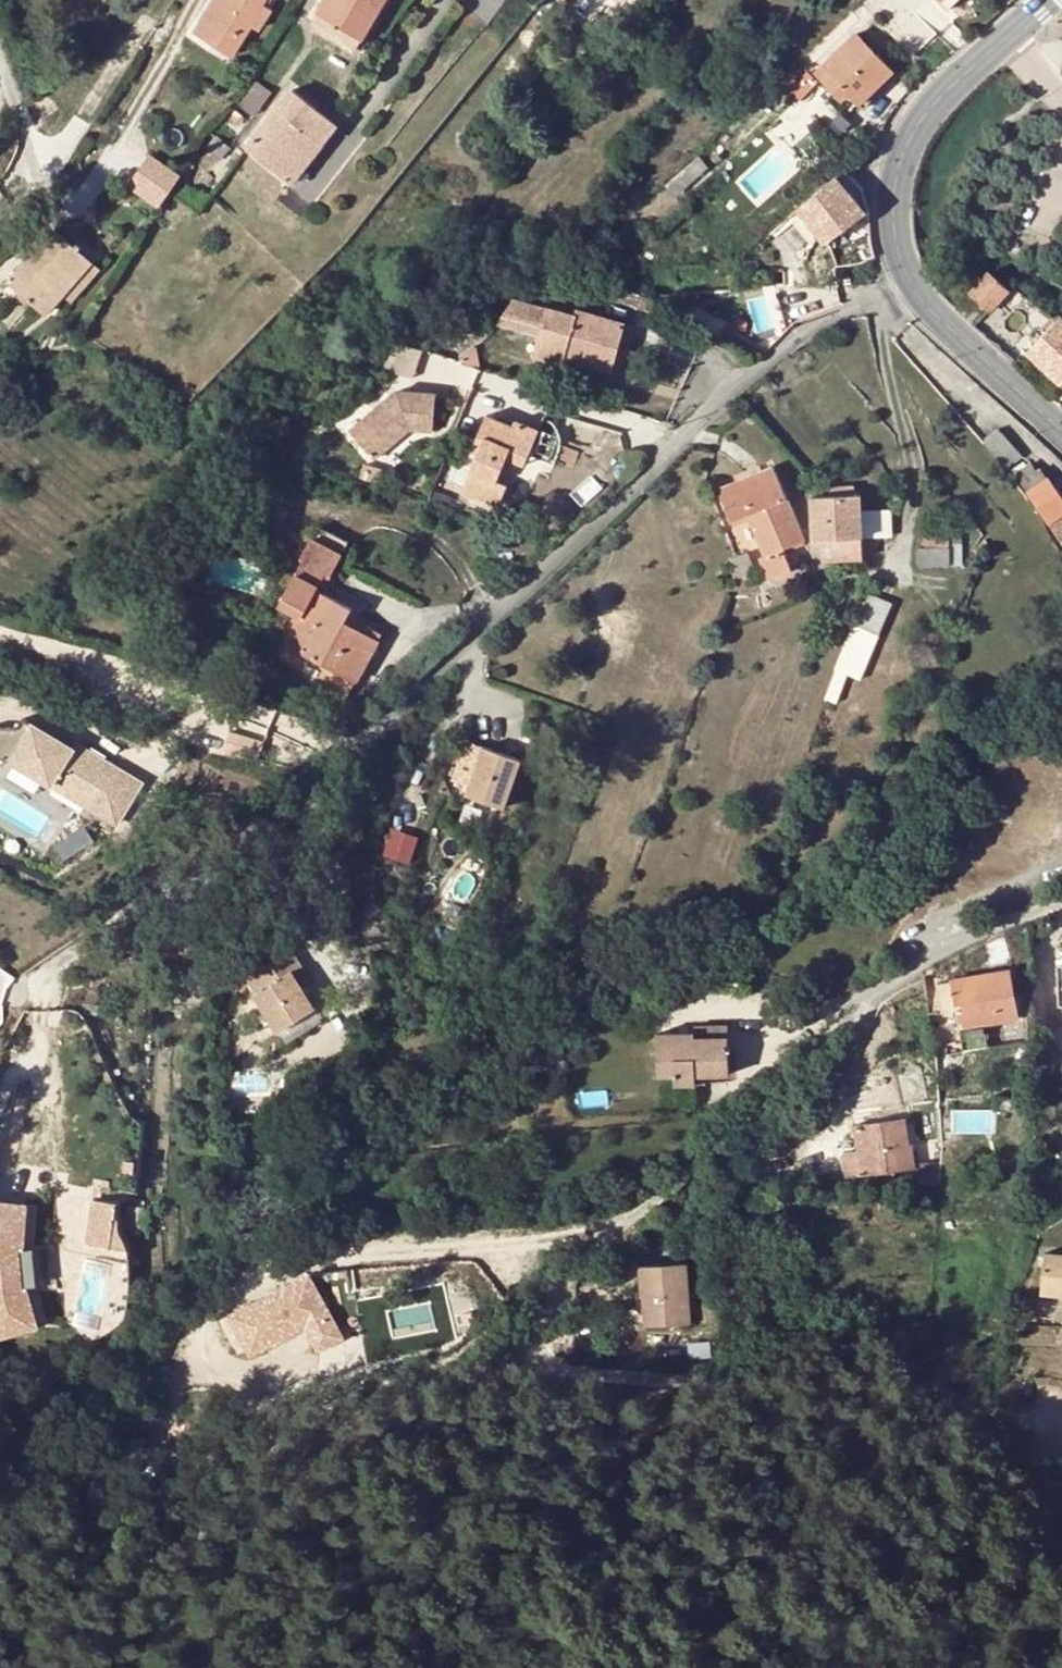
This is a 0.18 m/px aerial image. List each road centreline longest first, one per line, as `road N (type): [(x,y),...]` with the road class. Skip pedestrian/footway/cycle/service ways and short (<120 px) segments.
road 1 (residential): [(1004,1417),(933,1390),(878,1381),(677,1384),(552,1367),(526,1346),(534,1327),(632,1223),(875,998),(926,959),(1061,903)]
road 2 (residential): [(902,276),(786,344),(328,768),(190,880)]
road 3 (secondary): [(1047,0),(952,82),(924,118),(905,155),(892,216),(902,276)]
road 4 (secondary): [(902,276),(925,314),(1061,437)]
road 5 (residential): [(159,903),(56,964),(45,979),(45,1010)]

